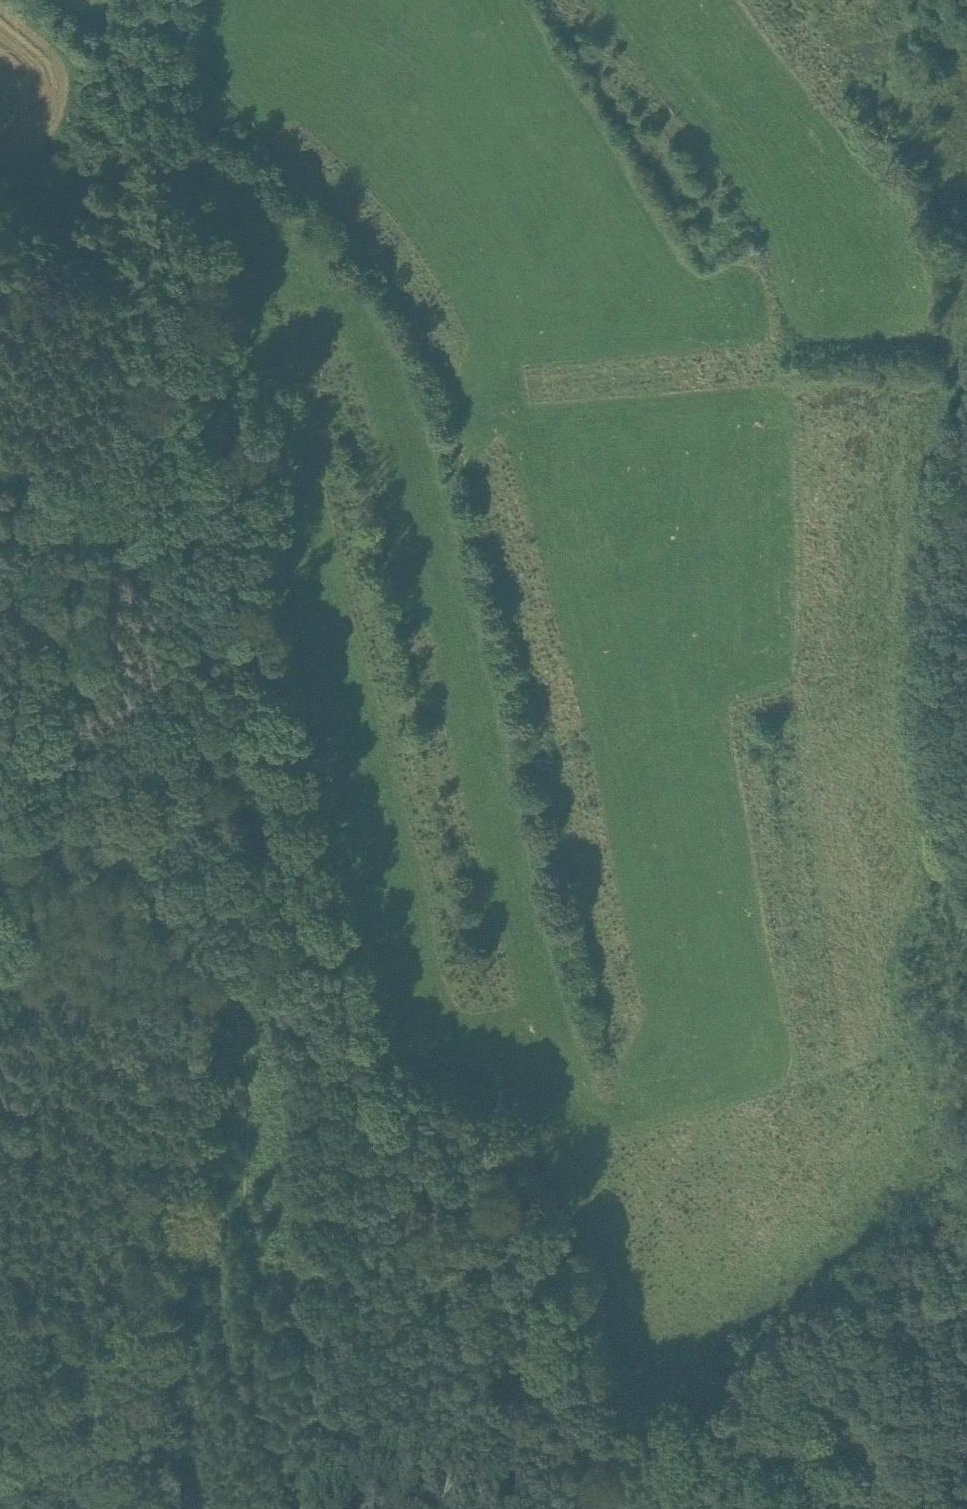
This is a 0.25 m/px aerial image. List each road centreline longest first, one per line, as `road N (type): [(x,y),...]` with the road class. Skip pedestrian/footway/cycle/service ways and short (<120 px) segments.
road 1 (track): [(234,933),(232,974),(248,1097),(243,1182),(251,1365),(274,1451),(301,1508)]

